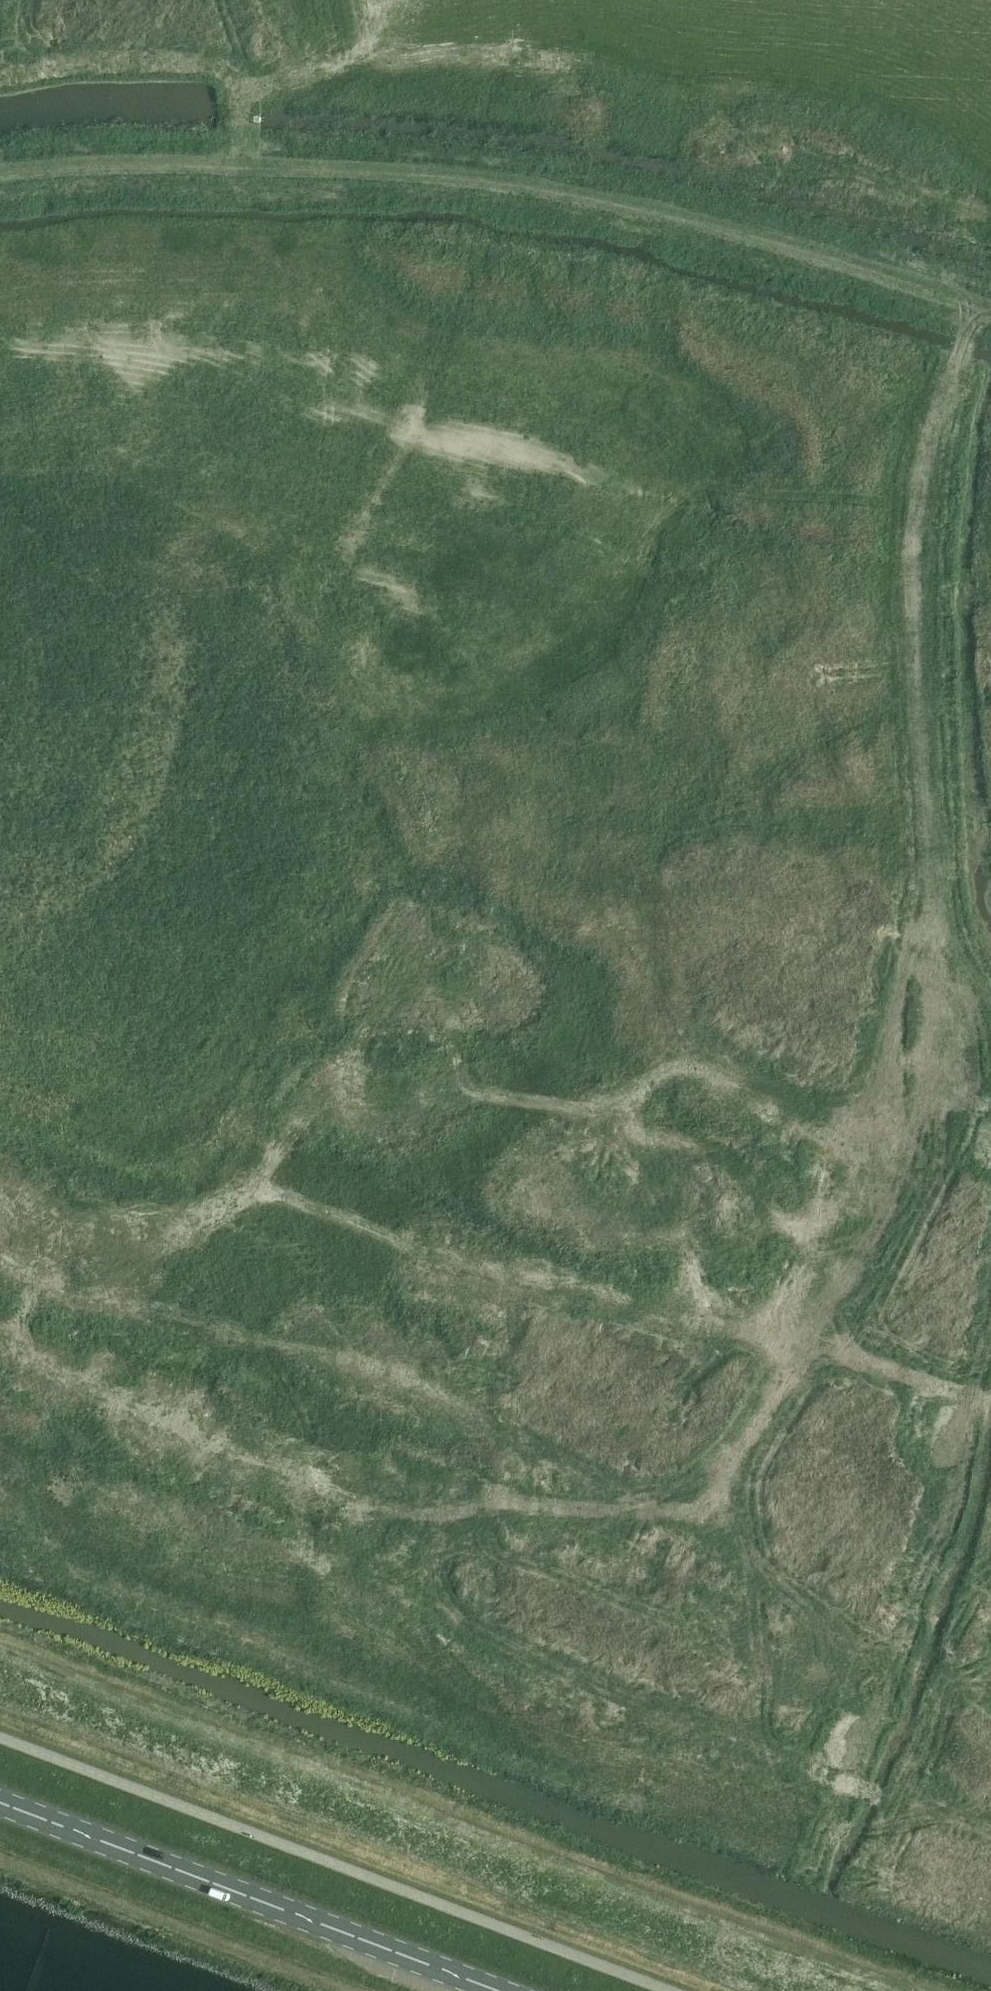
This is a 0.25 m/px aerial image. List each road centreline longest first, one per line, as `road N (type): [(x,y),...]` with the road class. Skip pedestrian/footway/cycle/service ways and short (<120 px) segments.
road 1 (secondary): [(500,1990),(0,1802)]

